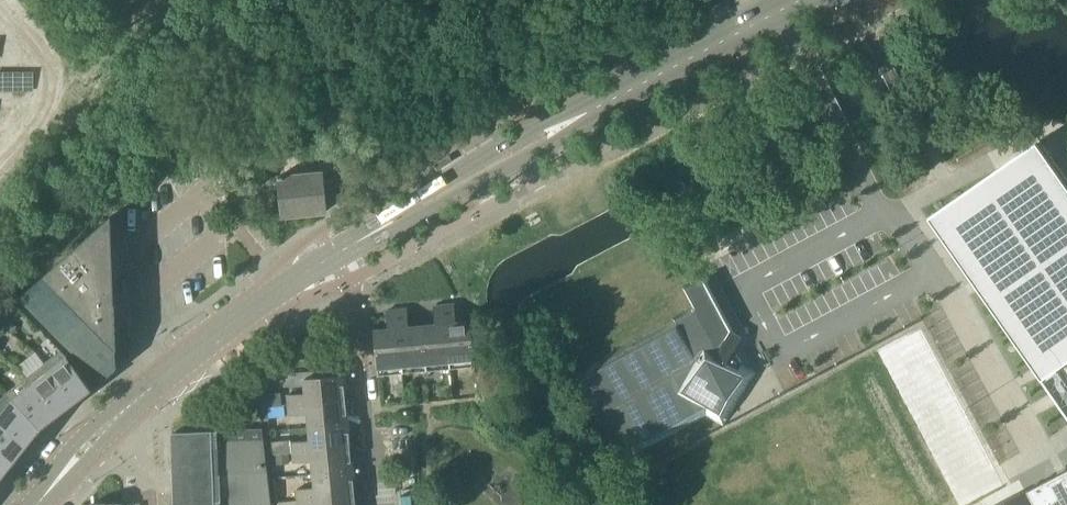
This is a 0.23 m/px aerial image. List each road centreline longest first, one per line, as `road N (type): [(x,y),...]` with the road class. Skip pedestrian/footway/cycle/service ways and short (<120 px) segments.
road 1 (tertiary): [(145,392),(255,305),(509,157),(810,0)]
road 2 (tertiary): [(38,504),(145,392)]
road 3 (residential): [(386,504),(364,373)]

